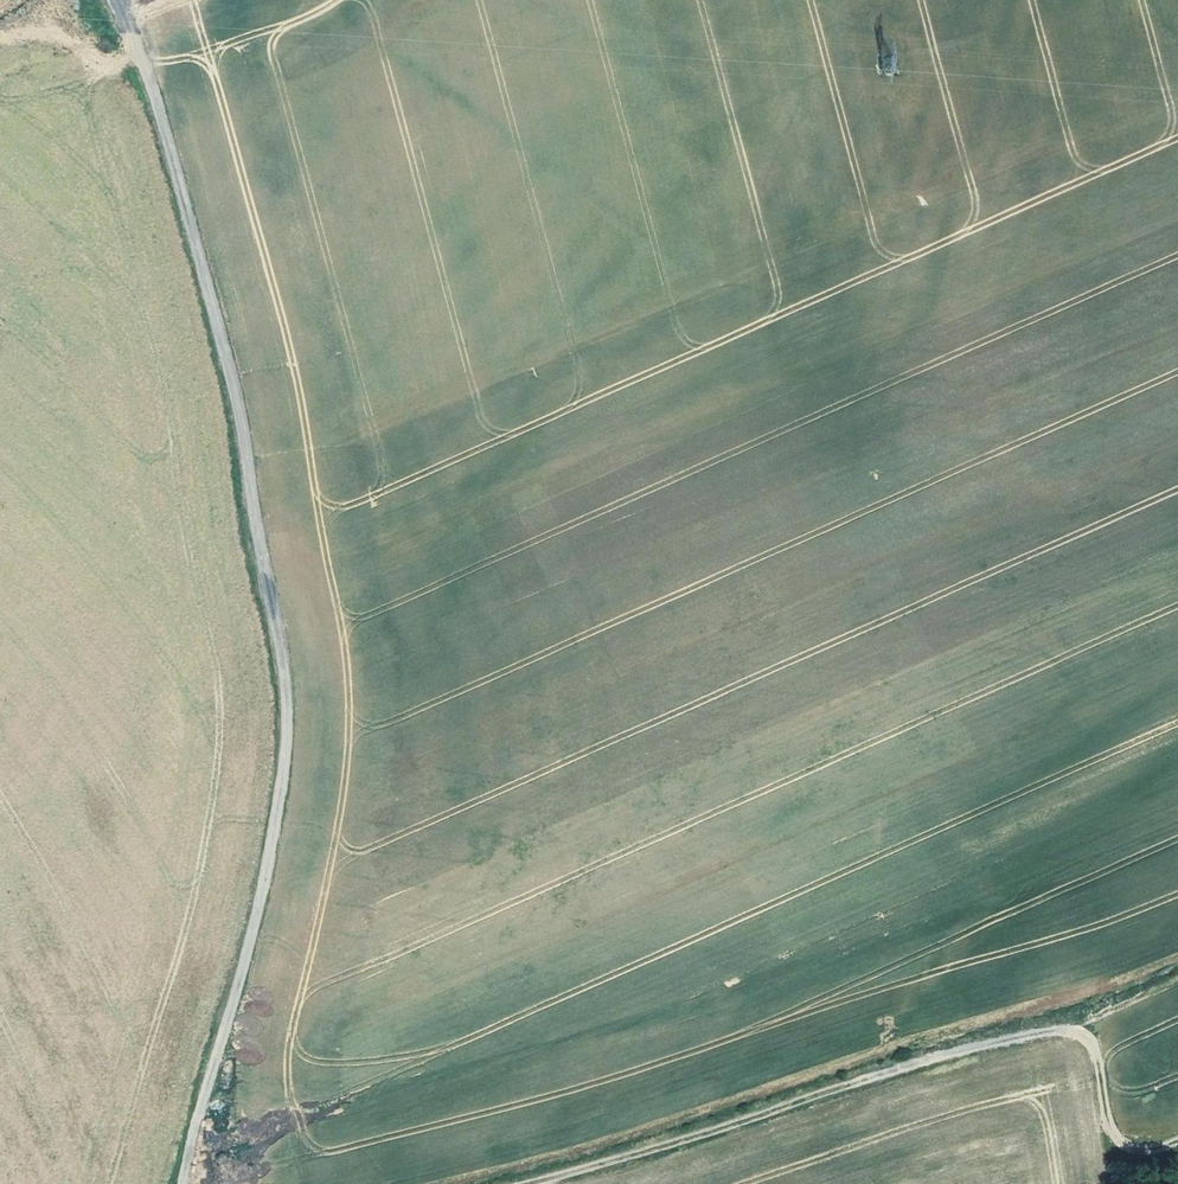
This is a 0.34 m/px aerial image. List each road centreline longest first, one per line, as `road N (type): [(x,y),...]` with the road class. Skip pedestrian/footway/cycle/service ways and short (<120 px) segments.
road 1 (track): [(183,1183),(266,883),(287,725),(248,471),(209,293),(136,54),(112,0)]
road 2 (track): [(512,1183),(1008,1044)]

